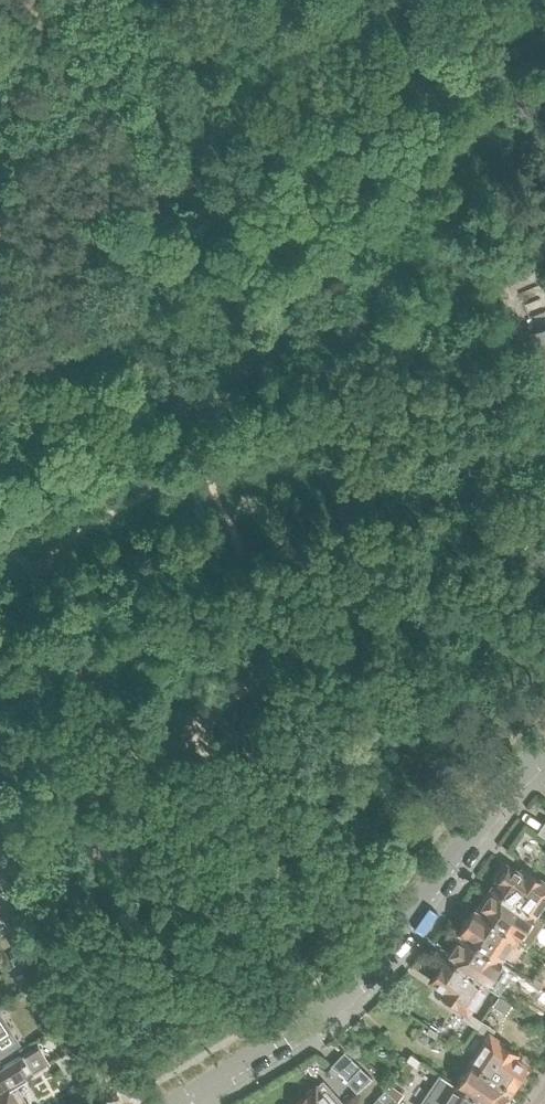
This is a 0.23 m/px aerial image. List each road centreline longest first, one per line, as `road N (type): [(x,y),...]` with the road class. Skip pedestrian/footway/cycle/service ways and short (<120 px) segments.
road 1 (residential): [(194,1092),(280,1043),(367,972),(502,792),(544,748)]

